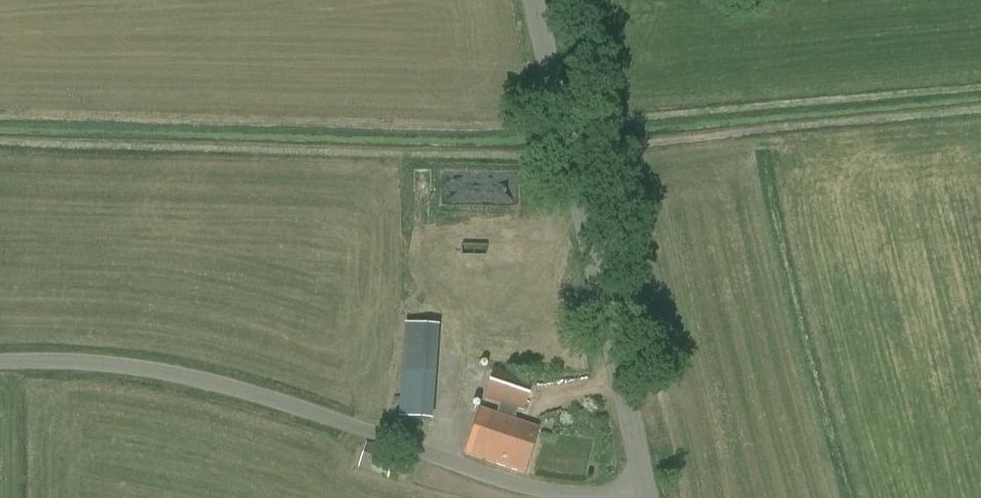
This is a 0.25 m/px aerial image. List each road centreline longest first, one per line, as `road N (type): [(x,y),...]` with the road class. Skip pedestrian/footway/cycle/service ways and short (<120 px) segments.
road 1 (unclassified): [(646,486),(534,490),(177,375),(0,361)]
road 2 (tertiary): [(646,486),(533,0)]

